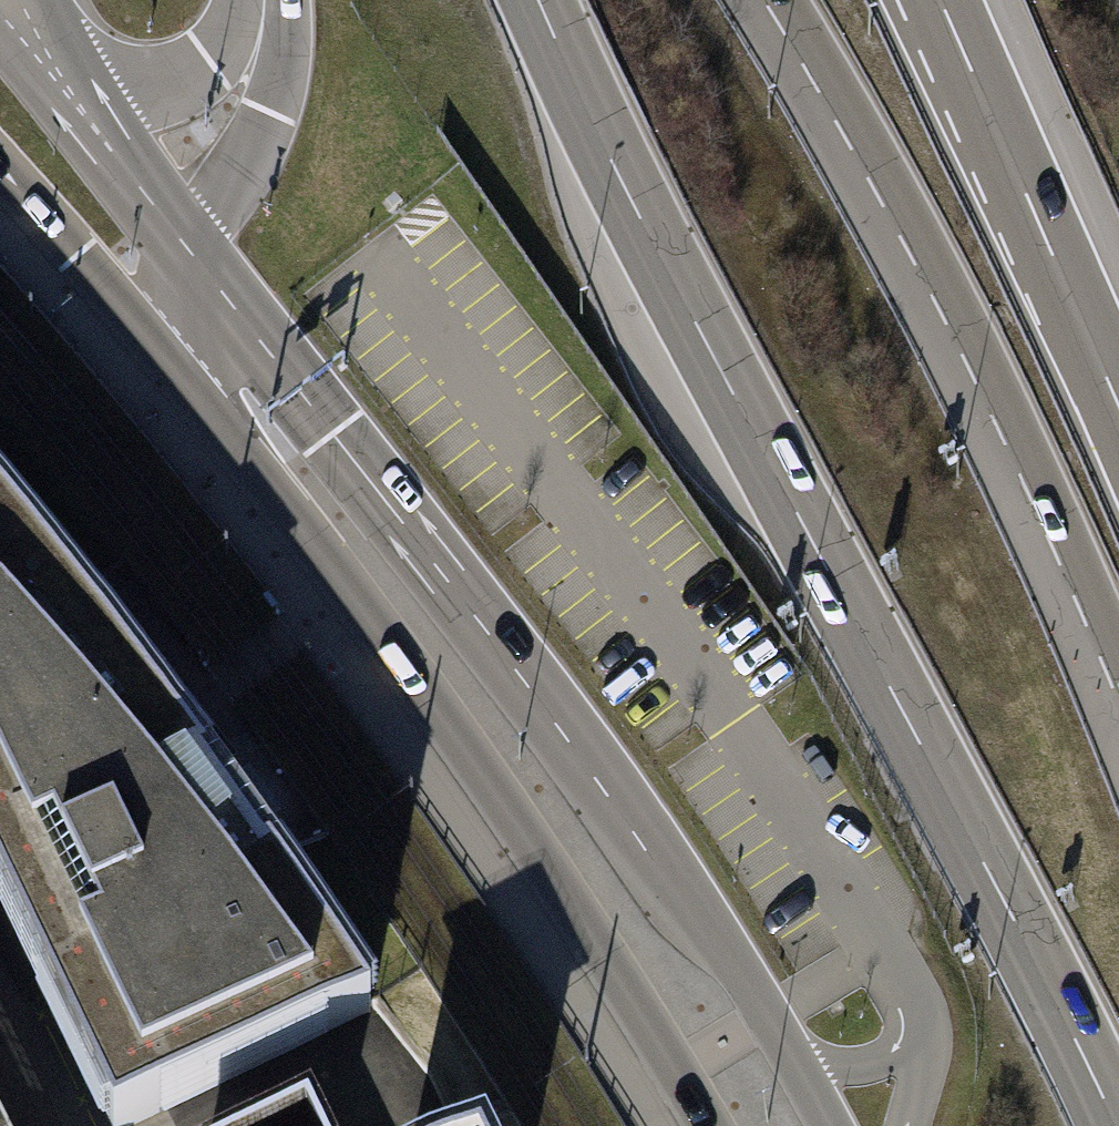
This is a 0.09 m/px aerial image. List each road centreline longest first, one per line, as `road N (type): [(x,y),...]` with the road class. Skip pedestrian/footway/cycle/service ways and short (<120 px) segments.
road 1 (motorway): [(539,0),(742,417),(1007,907),(1115,1125)]
road 2 (secondary): [(829,1125),(798,1062),(736,968),(526,682),(186,247)]
road 3 (secondary): [(214,426),(360,614),(533,856),(709,1125)]
road 4 (motorway): [(764,0),(877,191),(986,400),(1118,701)]
road 5 (motorway): [(1118,407),(944,0)]
road 6 (secondary): [(0,169),(79,254),(214,426)]
road 7 (motorway): [(275,0),(275,72),(260,133),(186,247)]
road 8 (motorway): [(245,0),(226,45),(194,75),(72,97)]
road 9 (secondary): [(186,247),(72,97)]
road 10 (motorway): [(186,247),(178,319),(214,426)]

